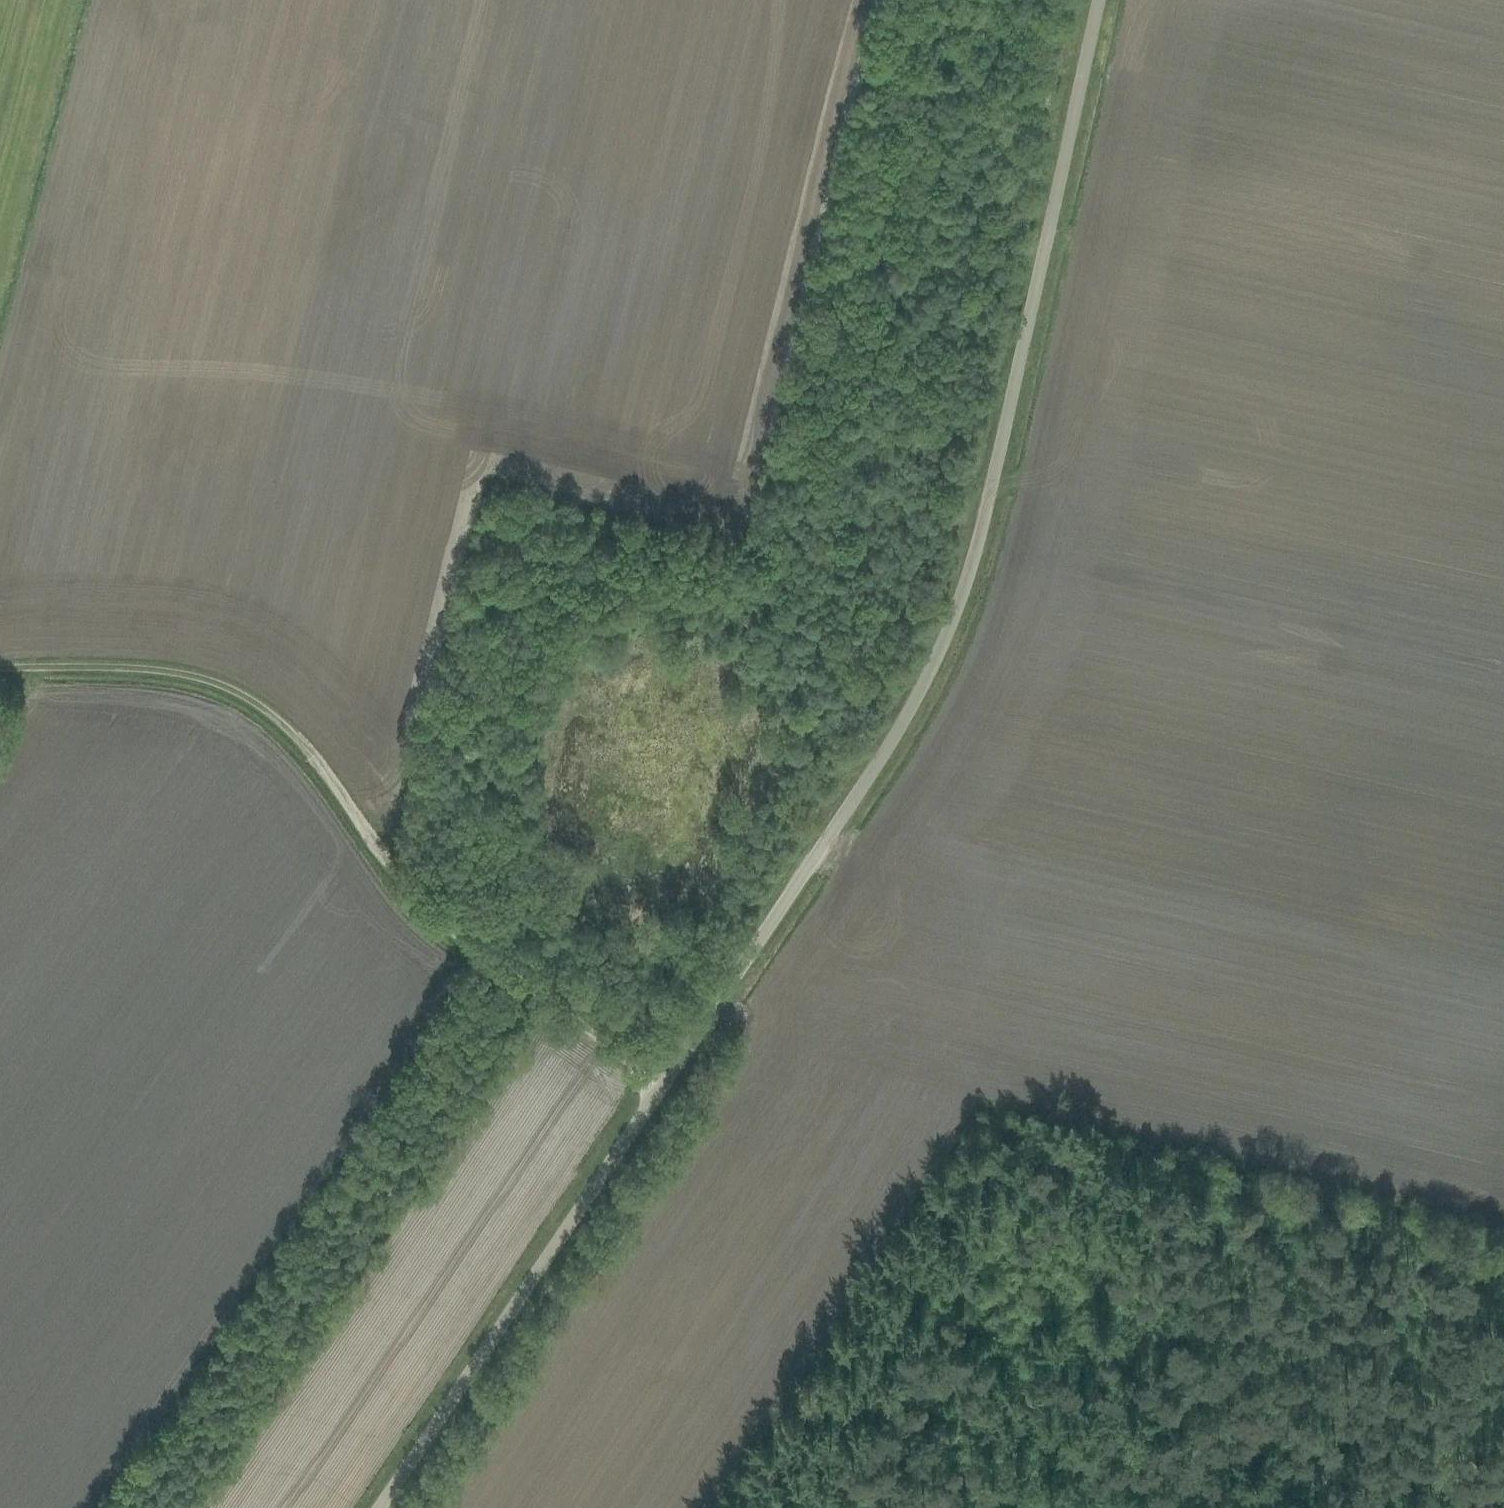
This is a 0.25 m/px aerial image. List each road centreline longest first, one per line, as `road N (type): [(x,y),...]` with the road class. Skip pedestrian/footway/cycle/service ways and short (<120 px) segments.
road 1 (unclassified): [(382,1507),(897,734),(953,620),(986,512),(1099,0)]
road 2 (track): [(0,668),(171,672),(259,704),(303,743),(427,911),(660,1089)]

